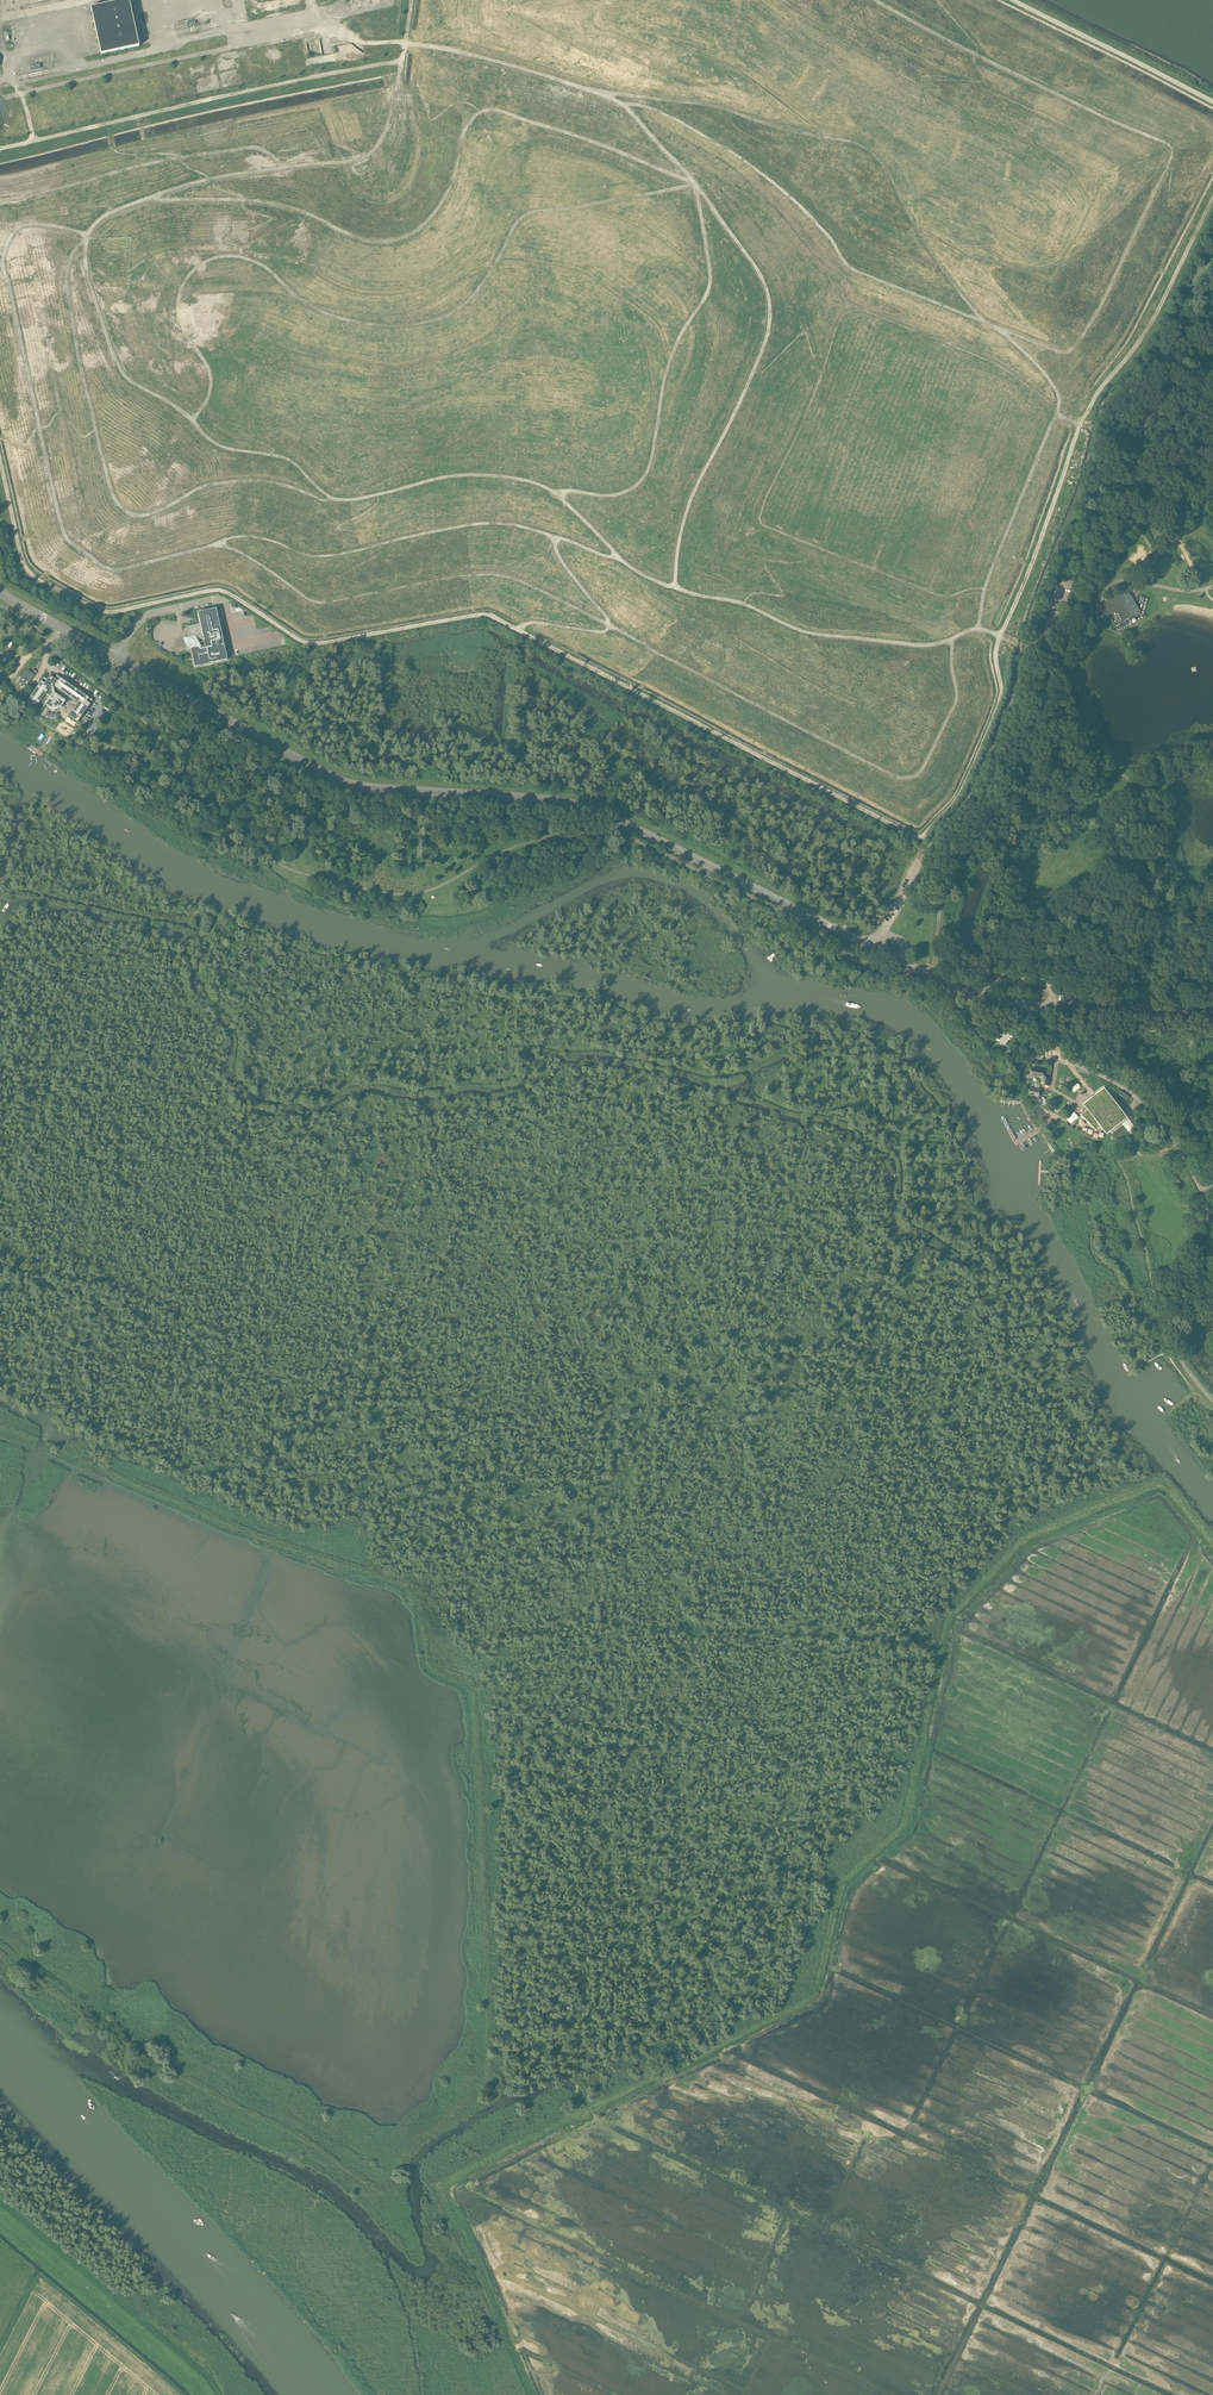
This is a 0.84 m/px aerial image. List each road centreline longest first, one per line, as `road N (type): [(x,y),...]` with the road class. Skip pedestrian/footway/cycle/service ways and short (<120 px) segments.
road 1 (track): [(86,238),(20,227),(9,240),(3,269),(62,531),(109,569),(220,546),(321,603),(477,574),(516,579),(907,778),(923,769),(956,703),(952,641),(969,630),(1001,633)]
road 2 (track): [(875,0),(1170,147),(1096,314),(1072,350),(1059,352),(848,265),(797,202),(662,112),(478,57),(325,29),(313,18)]
road 3 (tertiary): [(877,950),(578,805),(343,782),(0,590)]
road 4 (track): [(394,96),(387,128),(366,156),(211,178),(110,212),(77,249),(66,281),(109,486),(128,513),(156,512),(204,486),(249,479),(331,499)]
road 5 (track): [(591,91),(706,104),(865,147),(887,169),(956,287),(1040,368),(1058,393),(1058,416),(984,590),(978,629)]
road 6 (track): [(893,1857),(881,1853),(846,1883),(814,2005),(452,2189),(534,2394)]
road 7 (track): [(952,641),(809,632),(521,526),(467,525),(335,555),(310,556),(247,536),(220,546)]
road 8 (track): [(696,185),(523,217),(476,293),(448,315),(408,325),(323,313),(266,266),(239,256),(201,263),(178,301),(182,329),(211,387),(192,418)]
road 9 (track): [(1081,423),(1058,416),(1011,372),(865,310),(843,316),(760,521),(942,597),(984,590)]
road 10 (track): [(152,198),(261,201),(381,240),(411,235),(453,182),(465,127),(491,110),(696,185)]
road 11 (track): [(86,238),(90,281),(126,377),(231,450),(289,461),(331,499),(469,475),(560,492)]
road 12 (track): [(675,588),(684,519),(772,315),(765,280),(696,185),(624,105)]
road 13 (unclassified): [(877,950),(939,830),(967,798),(1016,685),(1019,658),(1049,624)]
road 14 (track): [(0,202),(242,148),(264,150),(285,168)]
road 15 (unclassified): [(1158,1119),(1091,1071),(993,1046),(968,1022),(950,986)]
road 16 (tertiary): [(1143,1009),(1003,1002),(950,986)]

